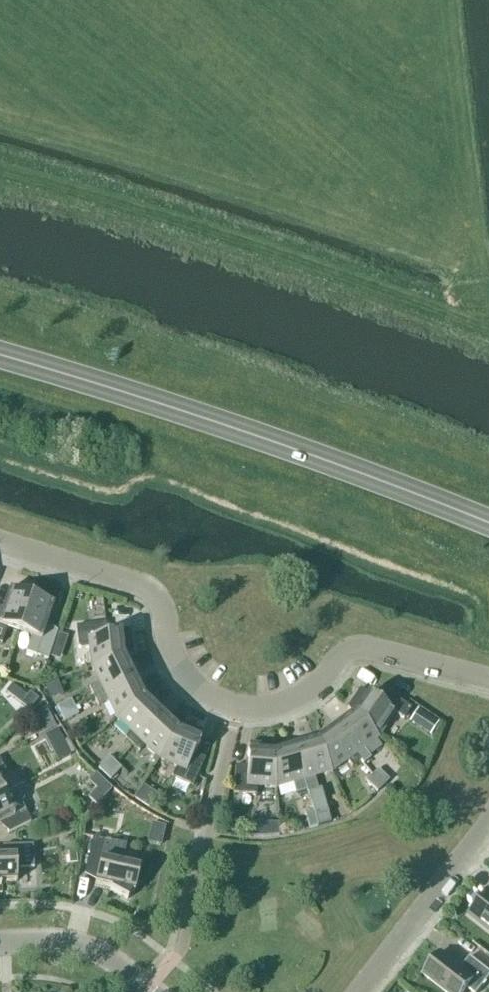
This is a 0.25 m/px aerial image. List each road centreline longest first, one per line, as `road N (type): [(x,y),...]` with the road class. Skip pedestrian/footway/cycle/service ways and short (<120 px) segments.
road 1 (residential): [(0,541),(140,587),(162,615),(176,672),(229,715),(290,709),(345,660),(372,653),(488,686)]
road 2 (primary): [(488,523),(249,433),(0,357)]
road 3 (residential): [(359,991),(488,822)]
road 4 (unclassified): [(0,944),(59,942),(99,952),(152,991)]

